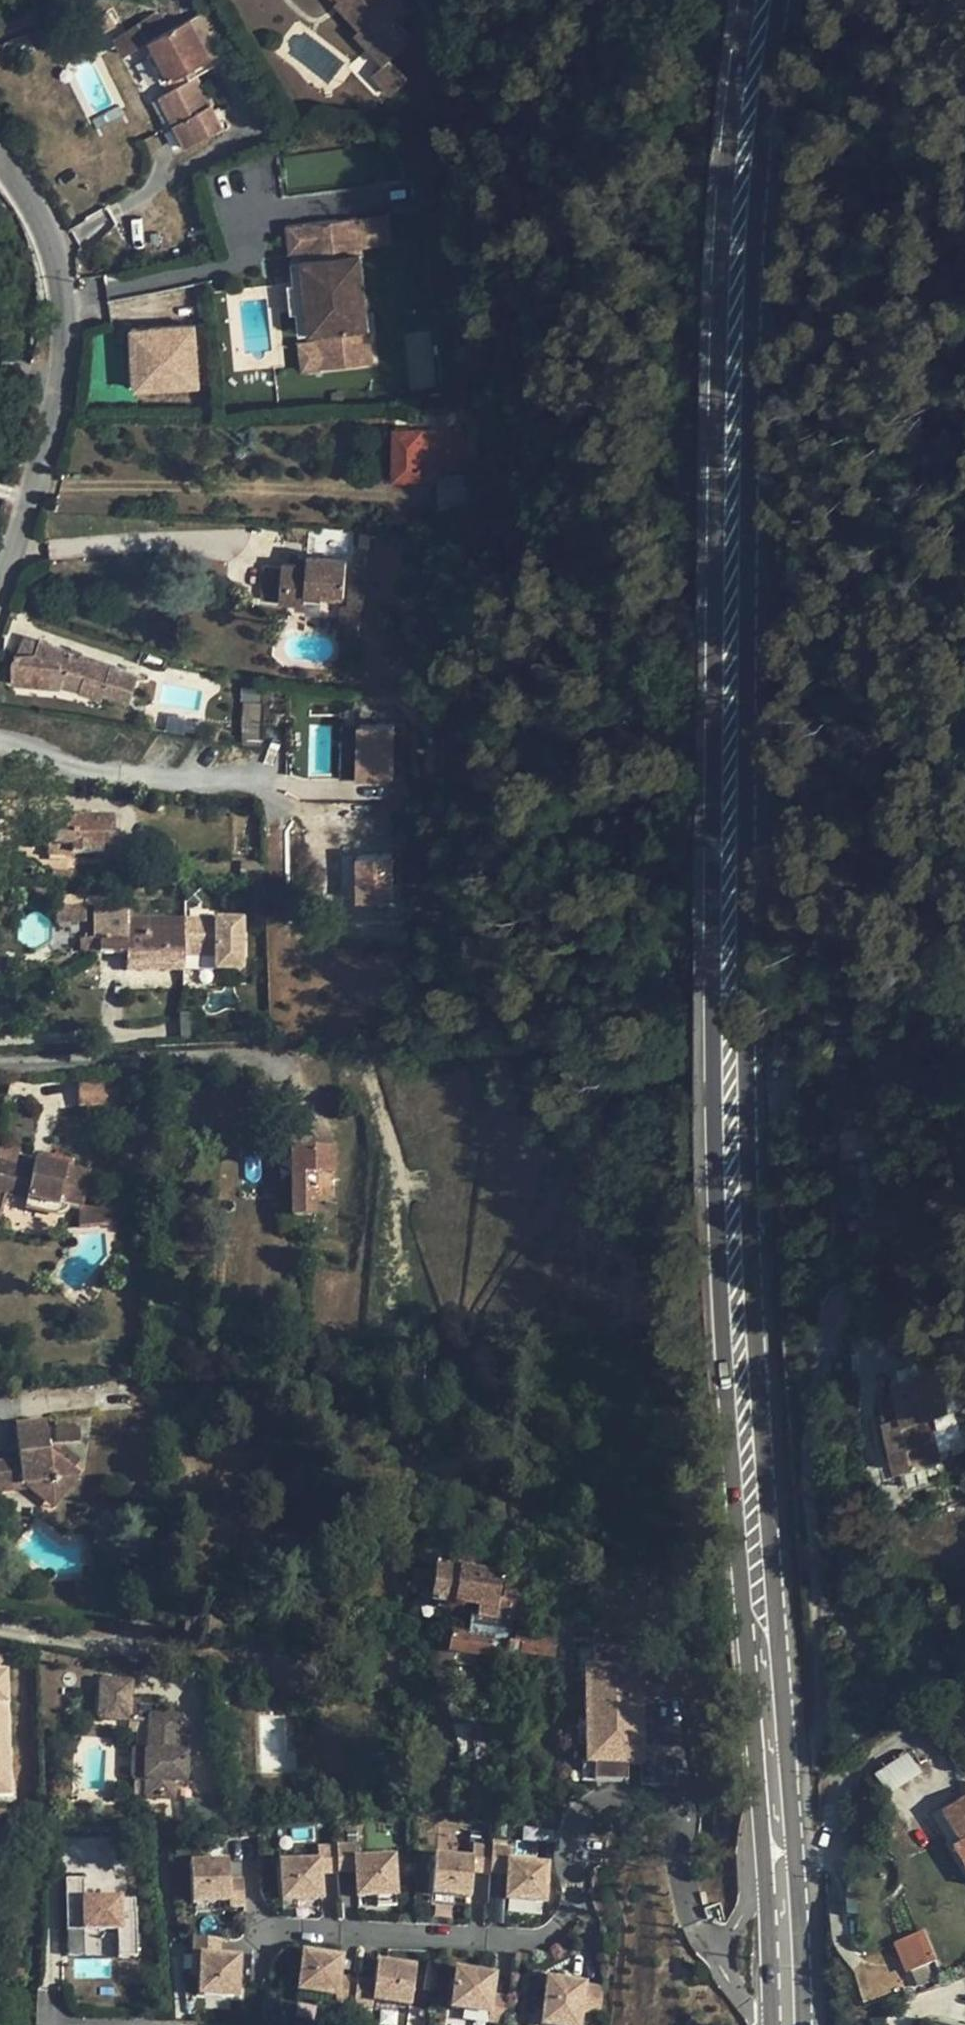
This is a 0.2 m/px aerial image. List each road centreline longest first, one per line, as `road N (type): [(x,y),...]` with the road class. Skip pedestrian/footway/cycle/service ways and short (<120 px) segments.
road 1 (primary): [(797,1850),(746,1211),(745,518),(764,109),(779,0)]
road 2 (primary): [(744,0),(719,283),(710,780),(715,1223),(747,1630)]
road 3 (residential): [(255,1931),(541,1936),(570,1900),(564,1836),(578,1813),(630,1795),(659,1805),(678,1829),(682,1926),(724,1966)]
road 4 (residential): [(0,578),(61,375),(68,319),(56,247),(0,157)]
road 5 (residential): [(276,1659),(131,1649),(0,1628)]
road 6 (residential): [(747,1630),(763,1655),(776,1829),(797,1850)]
road 7 (residential): [(797,1850),(826,1841),(898,1765),(953,1755),(964,1762)]
road 8 (primary): [(747,1630),(760,1806)]
road 9 (primary): [(803,2024),(797,1850)]
road 10 (residential): [(760,1806),(749,1895),(722,1950),(724,1966)]
road 11 (primary): [(760,1806),(767,1952)]

